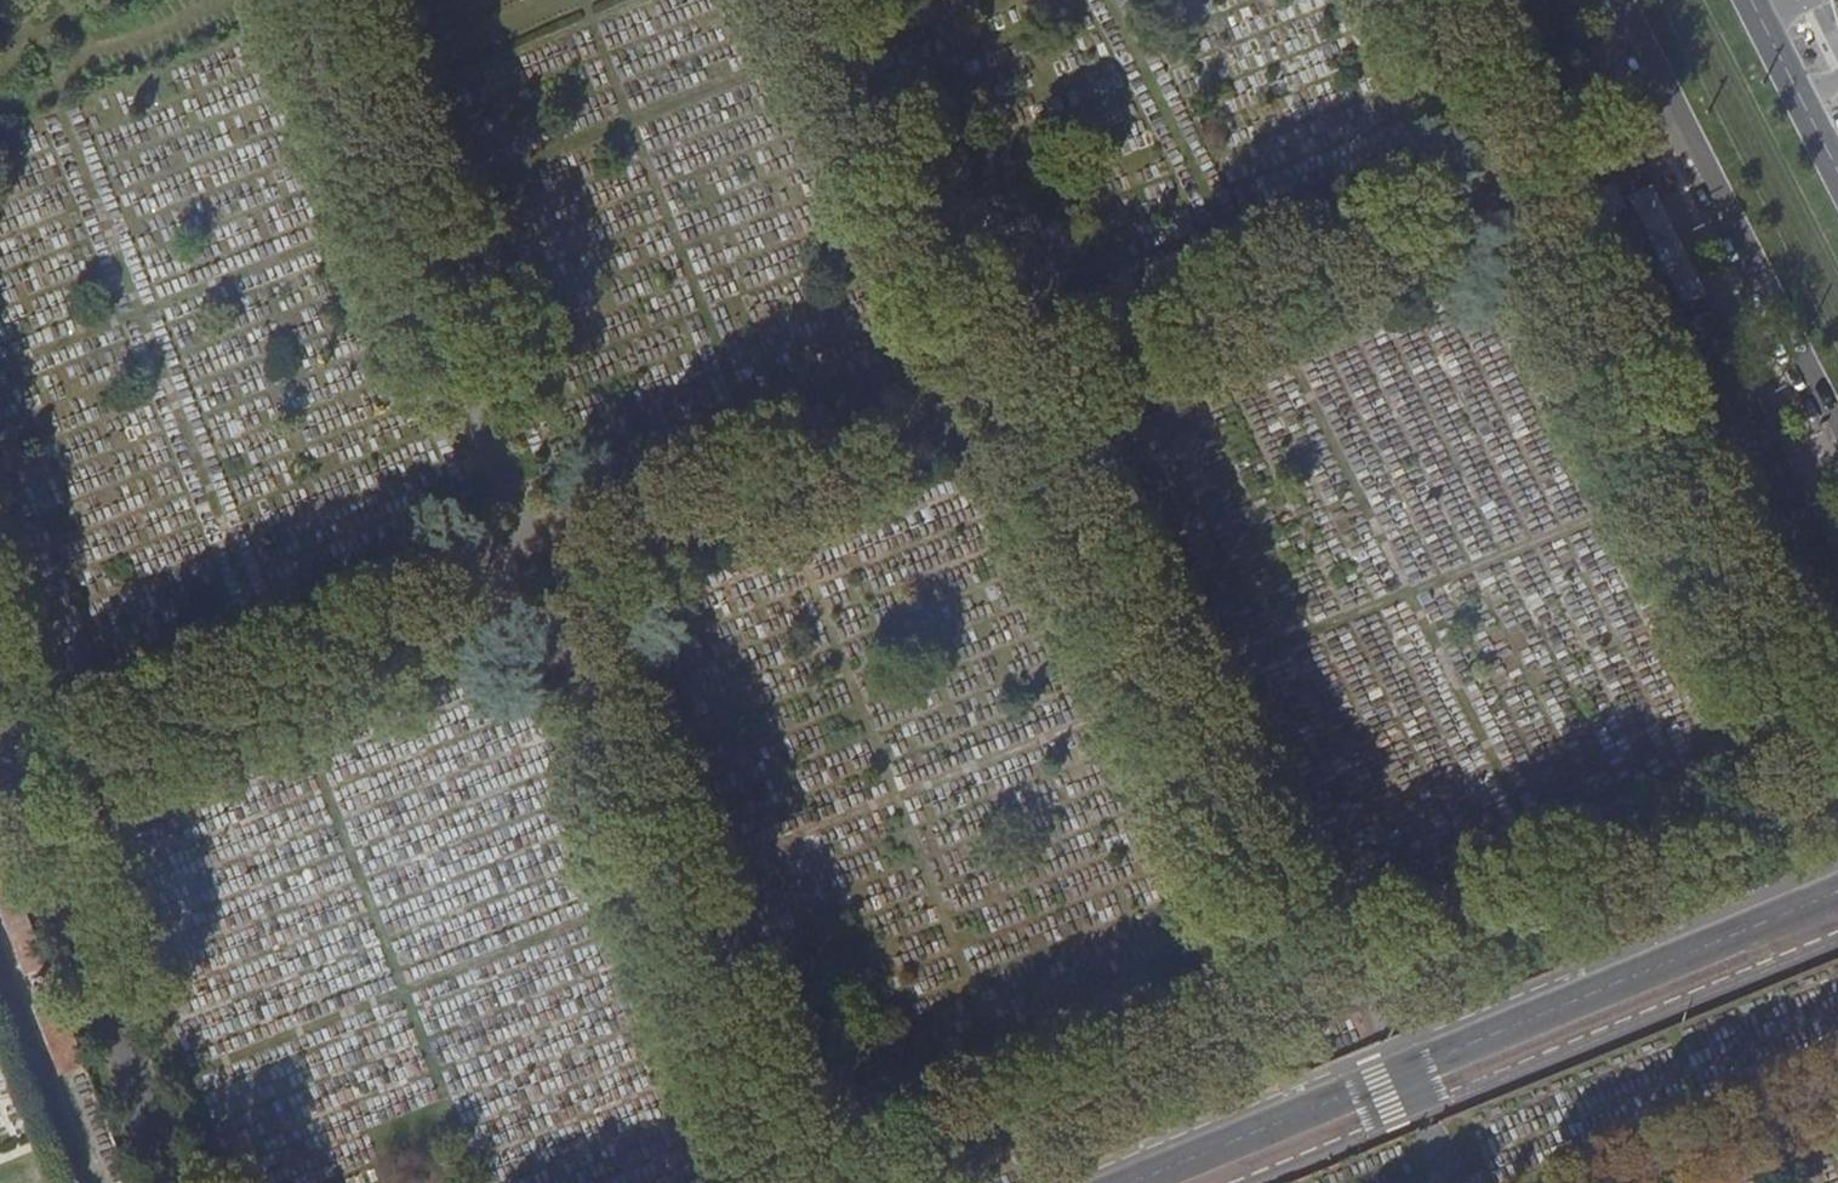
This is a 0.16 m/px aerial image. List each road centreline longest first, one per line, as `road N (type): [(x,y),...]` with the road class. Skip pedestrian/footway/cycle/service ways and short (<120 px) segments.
road 1 (secondary): [(1837,894),(1132,1182)]
road 2 (primary): [(1623,0),(1837,424)]

